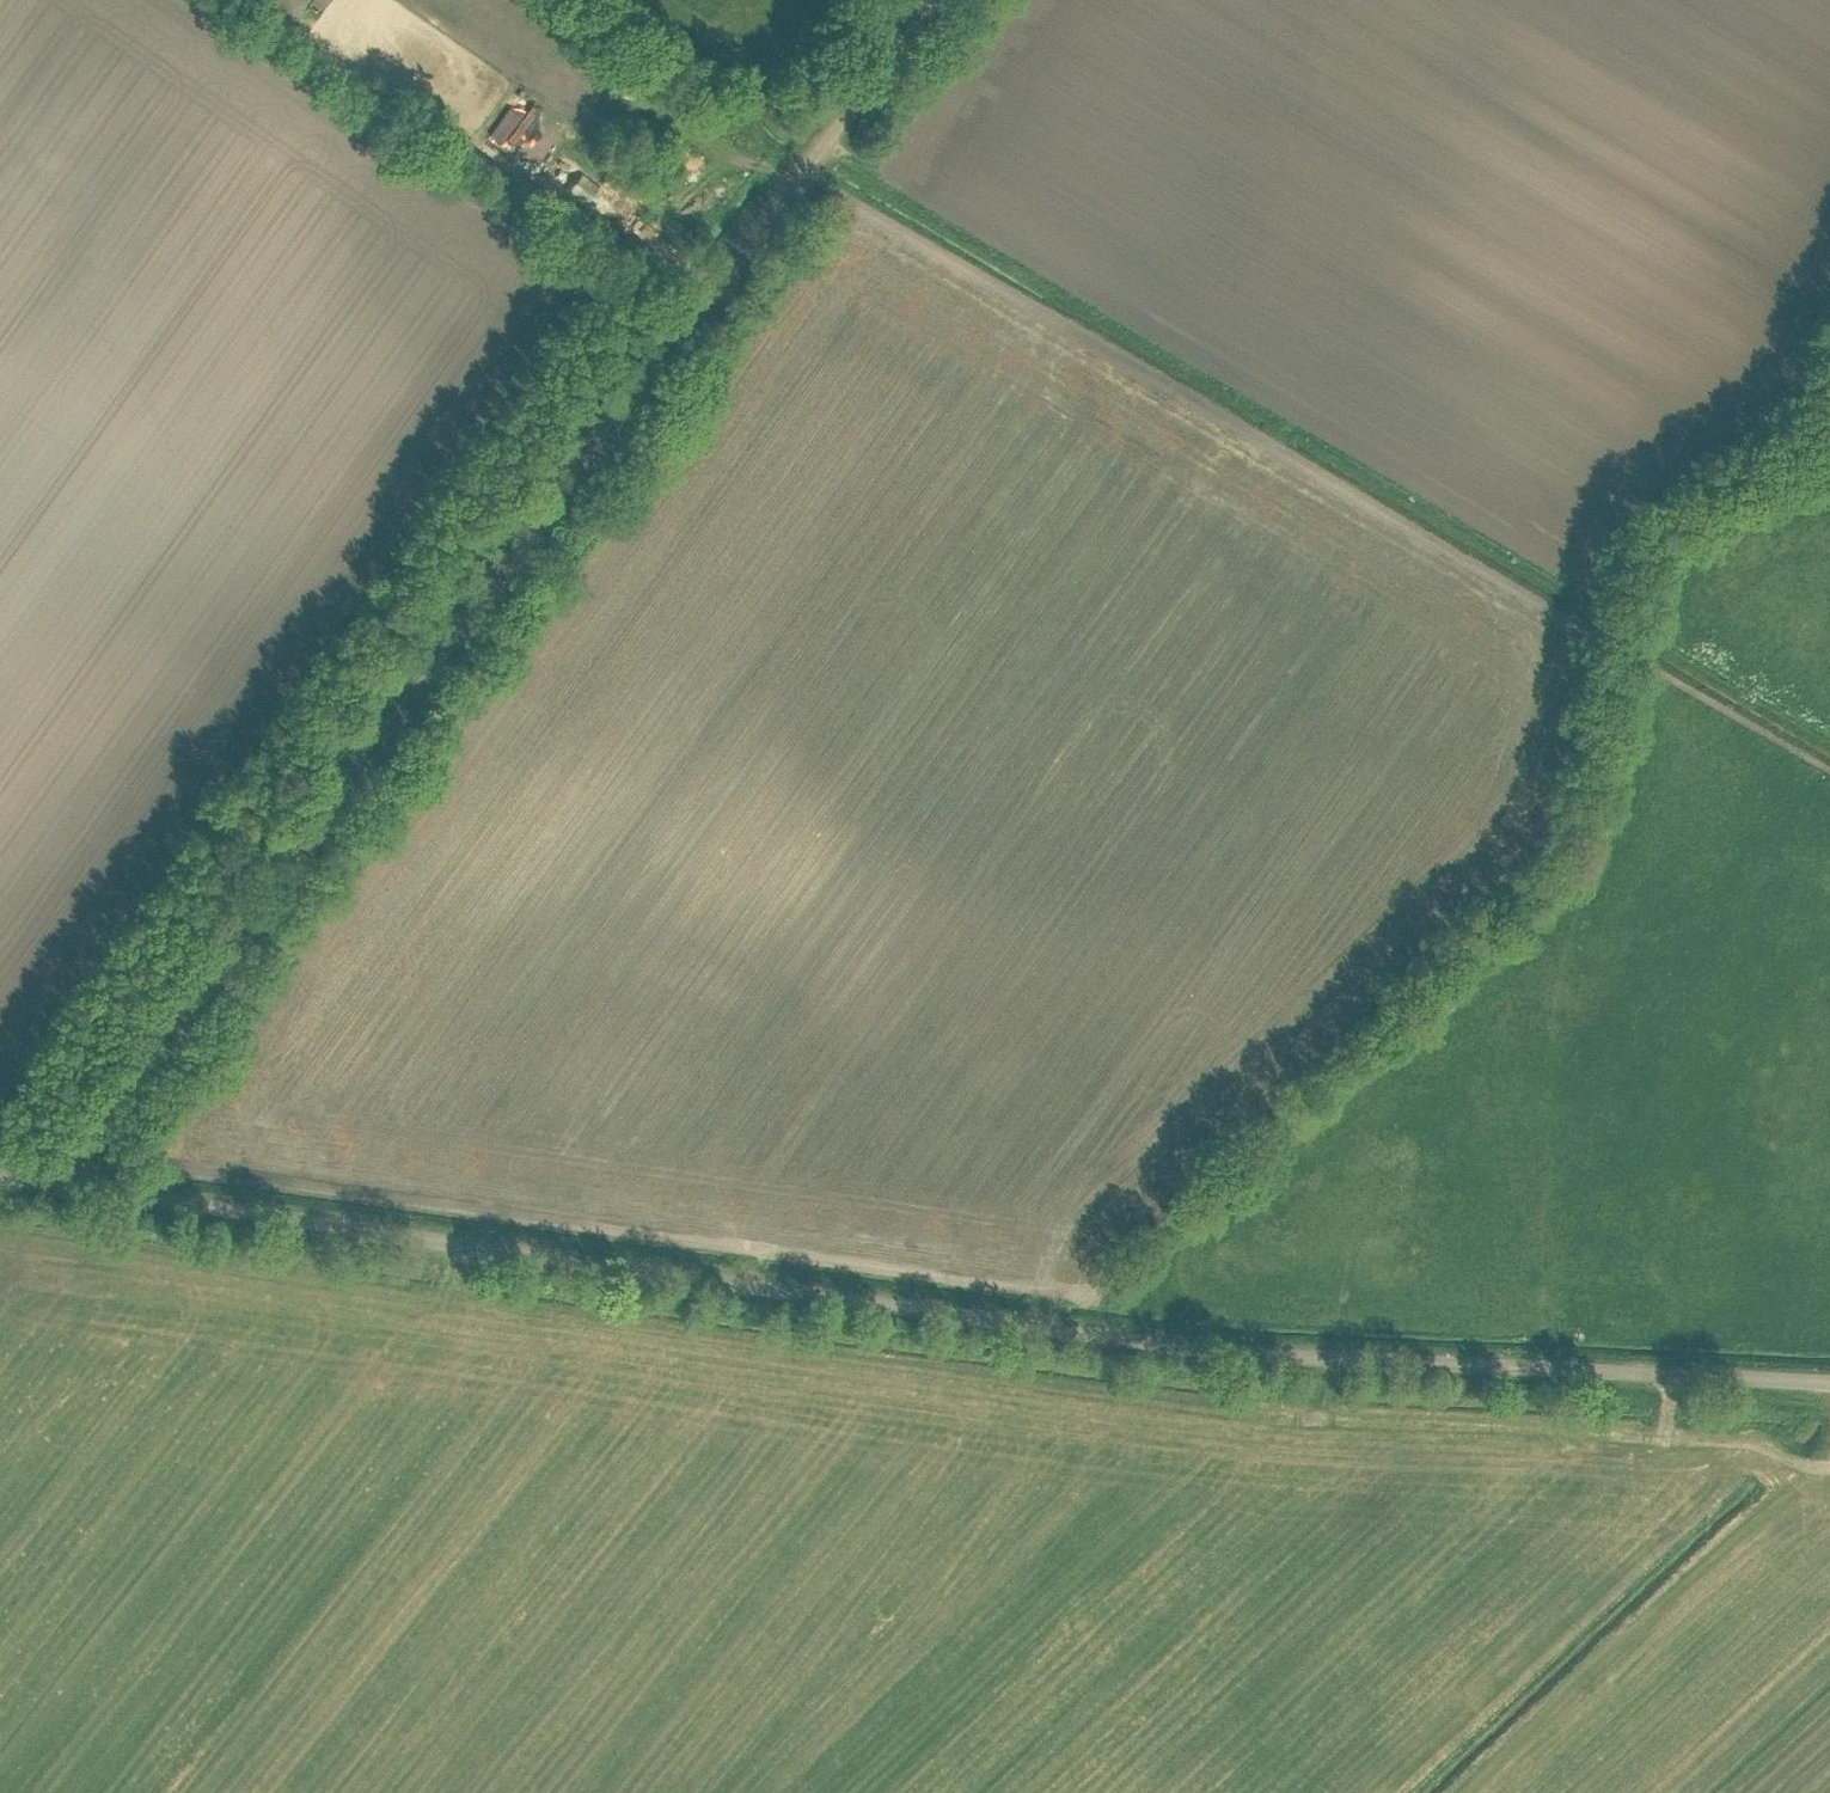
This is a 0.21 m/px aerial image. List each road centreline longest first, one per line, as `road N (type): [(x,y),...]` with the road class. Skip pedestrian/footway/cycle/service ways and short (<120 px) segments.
road 1 (unclassified): [(1829,1380),(1153,1339),(0,1174)]
road 2 (track): [(930,0),(55,1182)]

